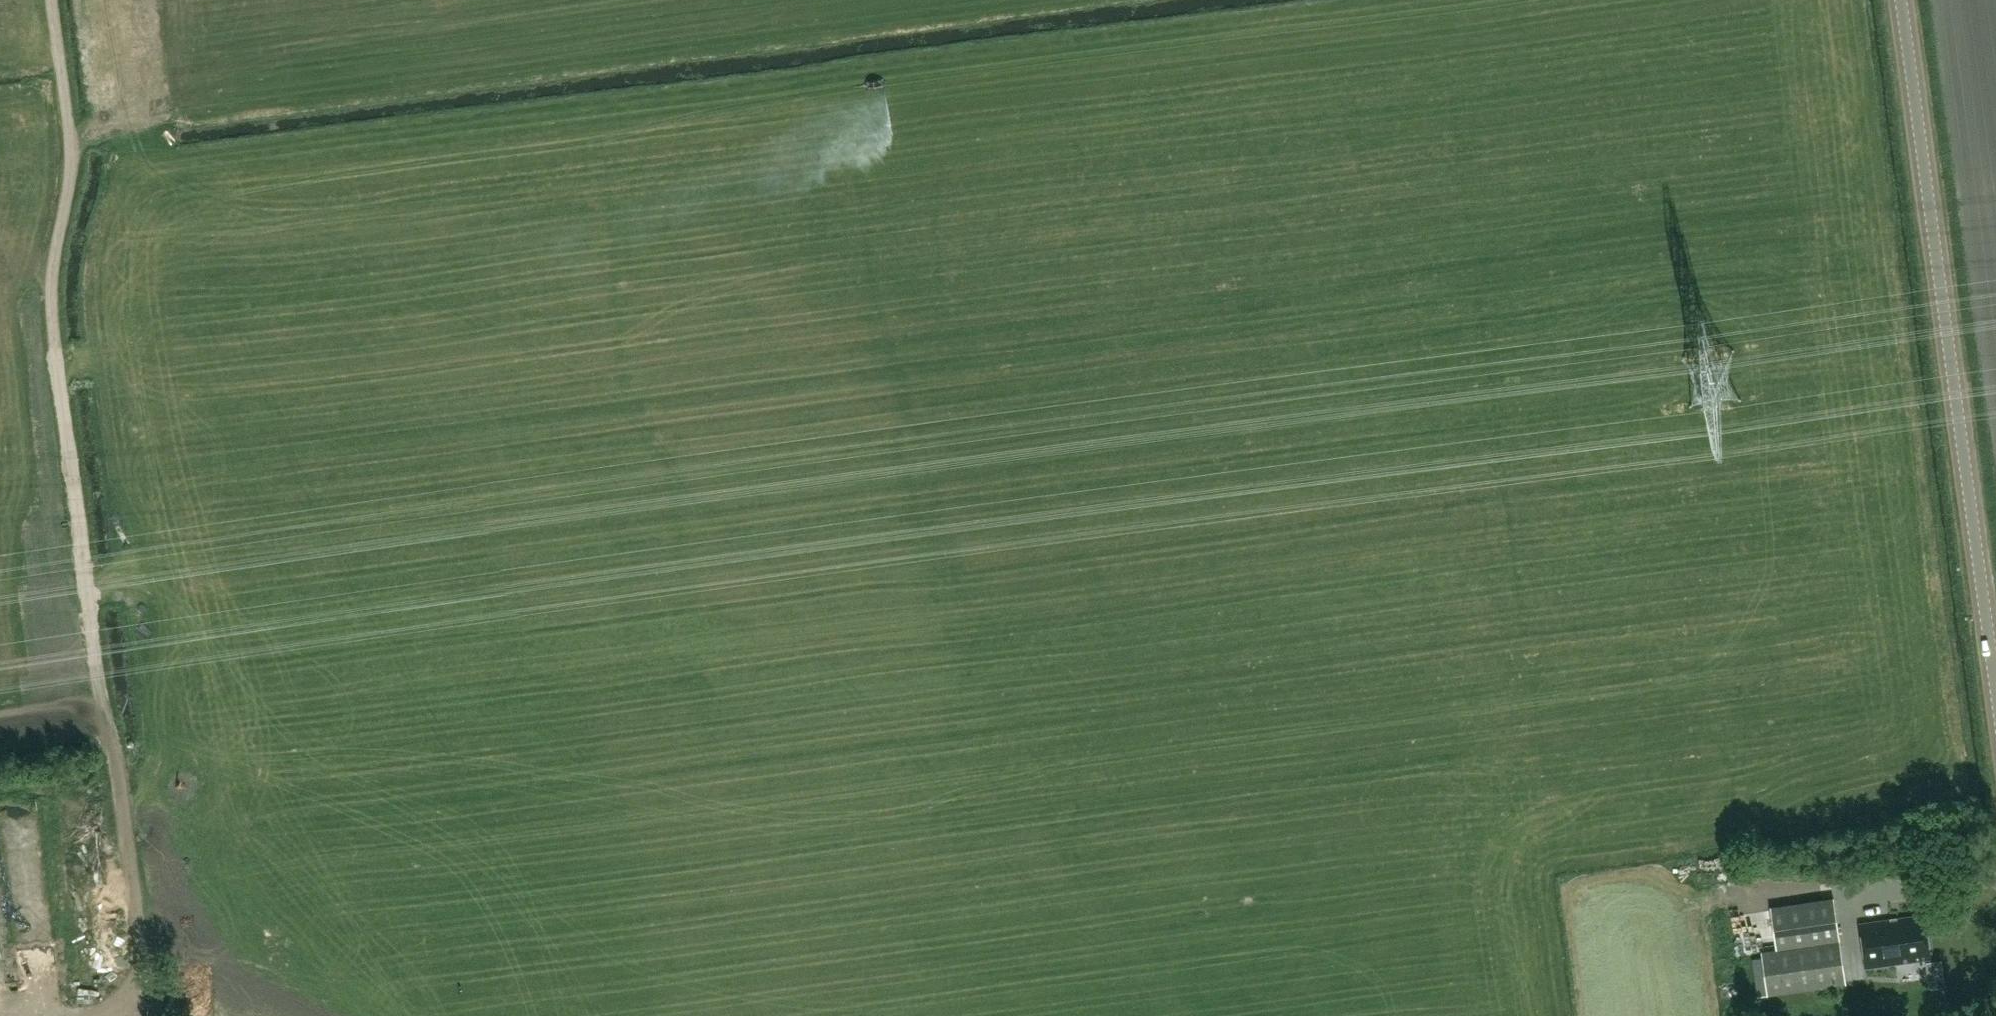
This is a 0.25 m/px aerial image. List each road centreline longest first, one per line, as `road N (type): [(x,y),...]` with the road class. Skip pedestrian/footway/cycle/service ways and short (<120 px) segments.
road 1 (track): [(110,737),(53,307),(73,156),(54,0)]
road 2 (tertiary): [(1995,693),(1901,0)]

